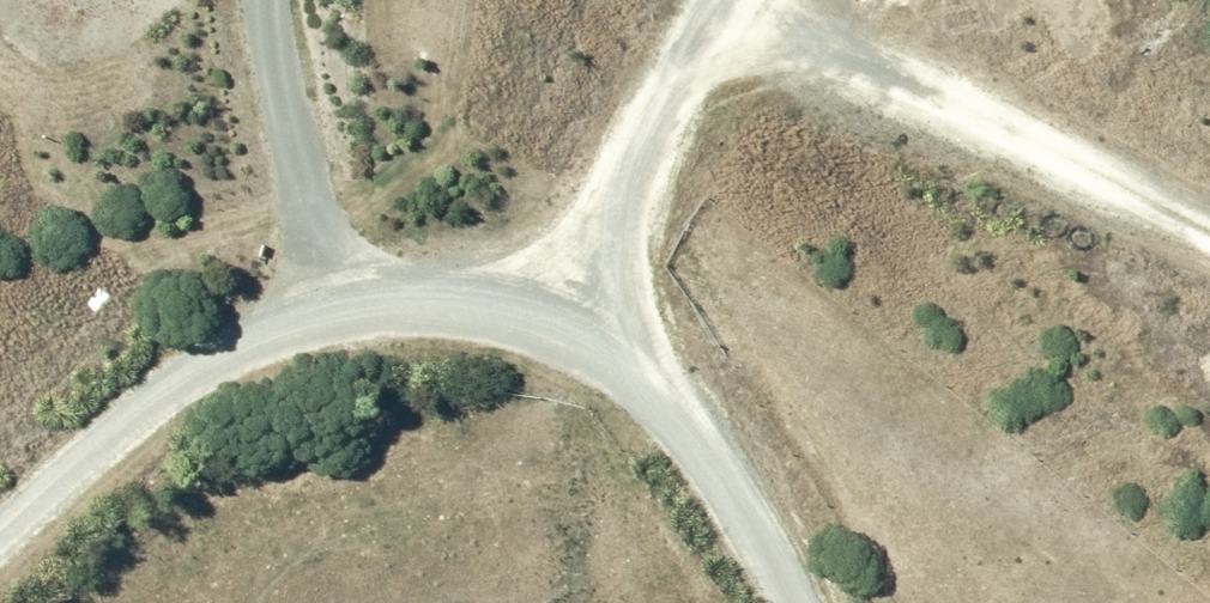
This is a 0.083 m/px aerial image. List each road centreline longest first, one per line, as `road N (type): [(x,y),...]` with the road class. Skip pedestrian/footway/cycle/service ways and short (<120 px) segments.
road 1 (residential): [(479,297),(247,303),(0,516)]
road 2 (residential): [(725,602),(680,512),(479,297)]
road 3 (residential): [(479,297),(713,0)]

